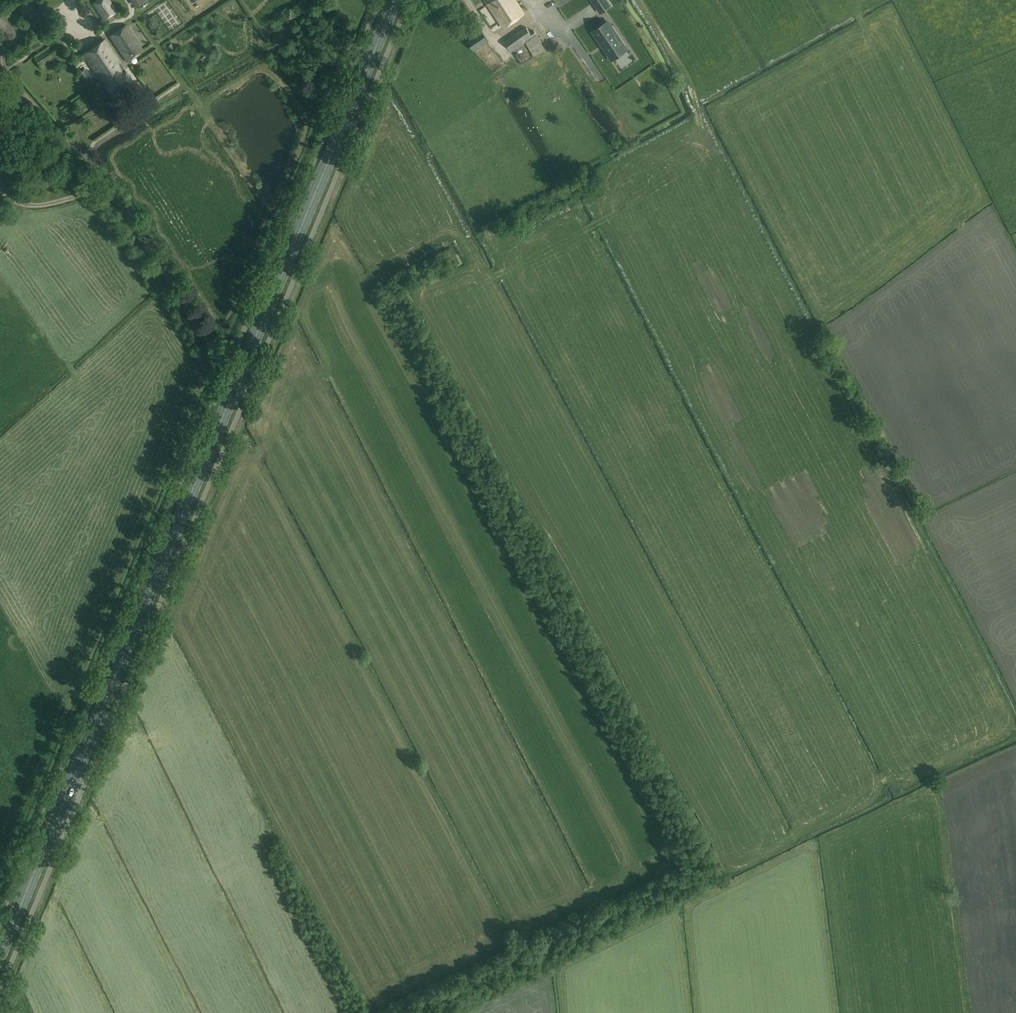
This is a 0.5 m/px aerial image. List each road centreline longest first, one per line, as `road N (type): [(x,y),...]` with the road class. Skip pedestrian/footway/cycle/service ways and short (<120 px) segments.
road 1 (primary): [(0,955),(395,0)]

